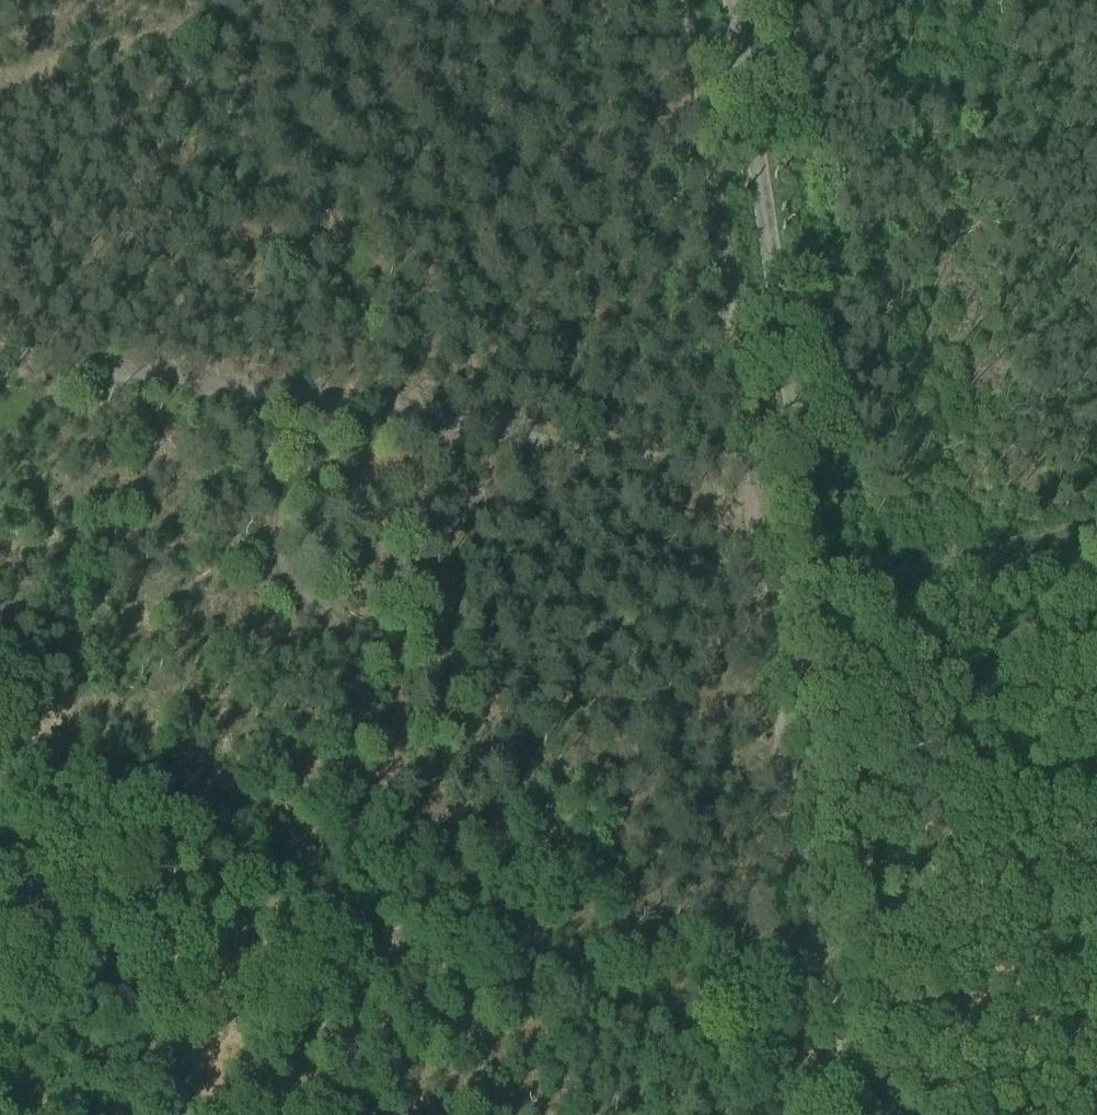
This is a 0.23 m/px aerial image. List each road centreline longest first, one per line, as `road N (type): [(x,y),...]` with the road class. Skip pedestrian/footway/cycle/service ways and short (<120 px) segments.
road 1 (unclassified): [(902,1114),(734,0)]
road 2 (track): [(254,391),(630,454),(736,460),(743,452),(679,0)]
road 3 (unclassified): [(183,1114),(151,1035),(98,960),(0,854)]
road 4 (track): [(824,602),(1096,526)]

